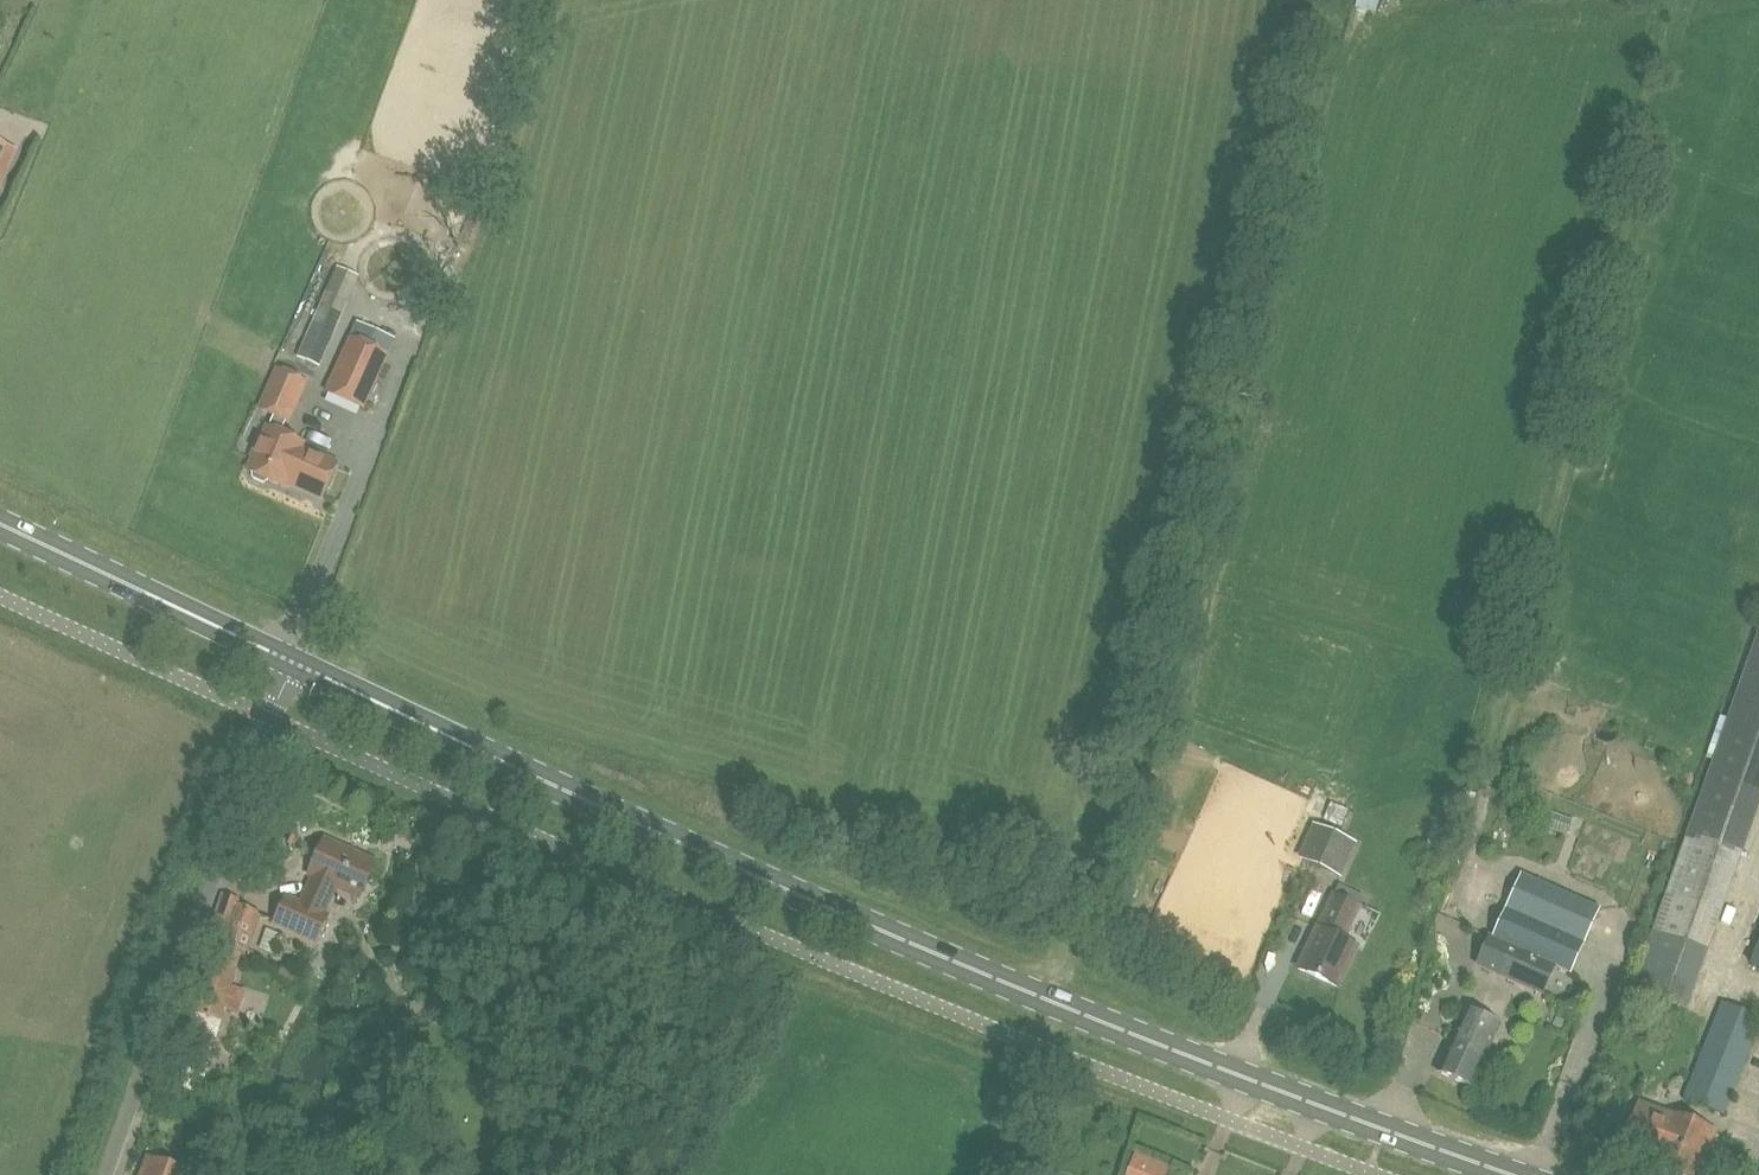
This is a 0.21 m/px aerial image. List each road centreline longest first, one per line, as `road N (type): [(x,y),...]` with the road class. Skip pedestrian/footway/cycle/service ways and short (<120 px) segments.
road 1 (secondary): [(1503,1174),(1165,1049),(873,929),(295,667)]
road 2 (unclassified): [(109,1174),(295,667)]
road 3 (secondary): [(295,667),(0,527)]

